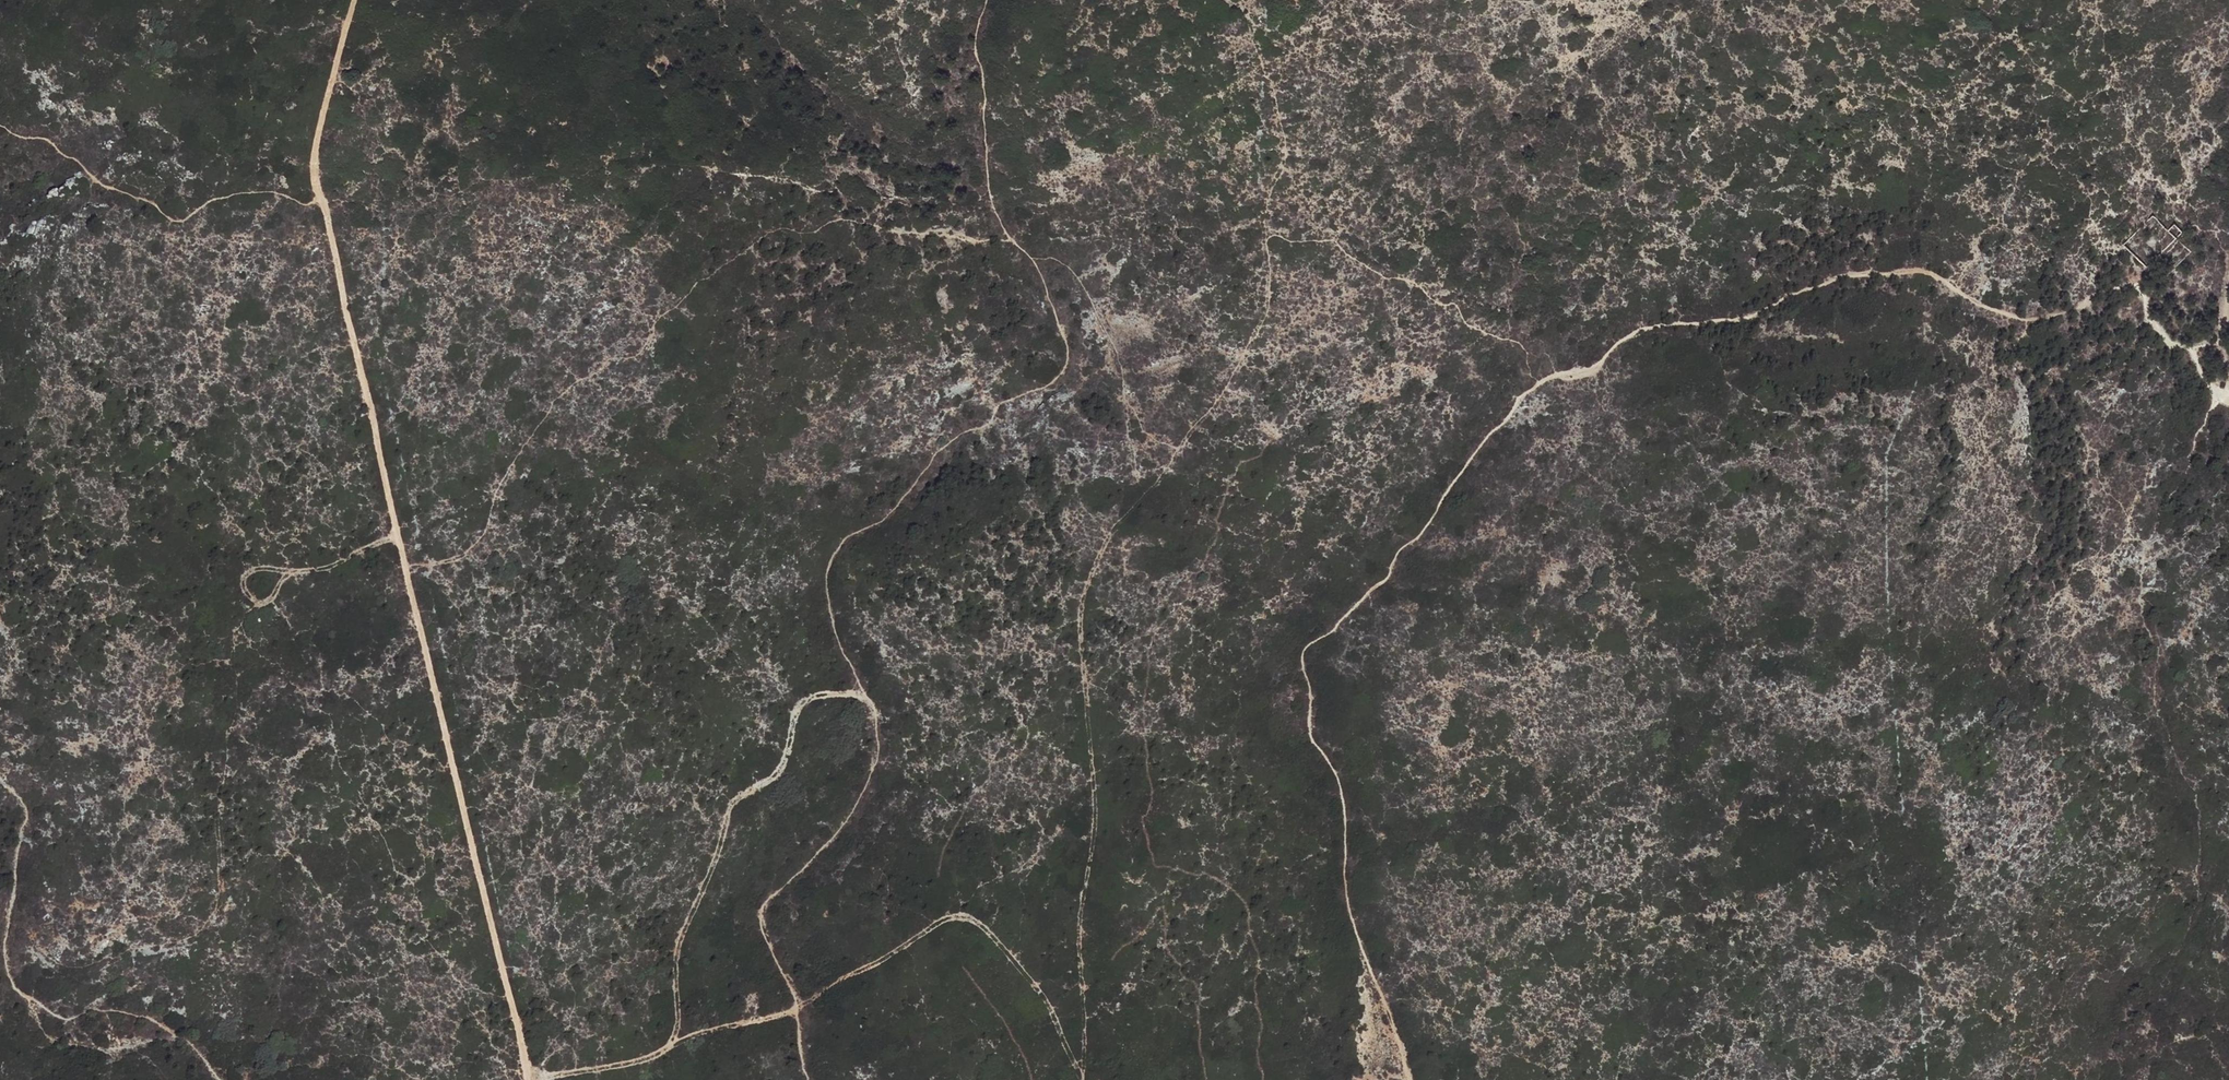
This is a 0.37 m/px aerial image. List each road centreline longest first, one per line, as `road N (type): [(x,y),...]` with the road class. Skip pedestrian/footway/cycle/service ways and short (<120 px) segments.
road 1 (track): [(355,0),(314,172),(529,1079)]
road 2 (track): [(539,1079),(629,1066),(703,1031),(798,1009),(942,921),(963,918),(1004,948),(1043,996),(1083,1079)]
road 3 (track): [(398,536),(329,567),(264,569),(244,579),(254,600),(264,602),(283,578)]

